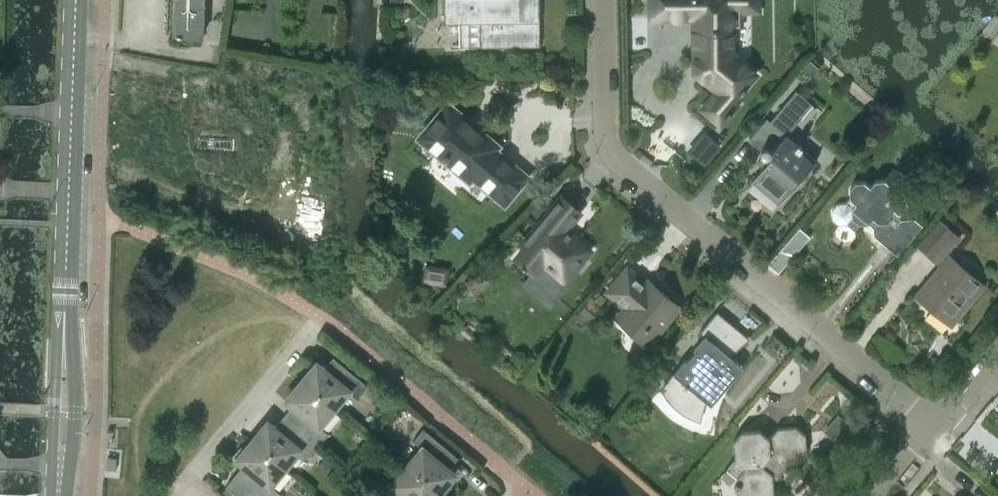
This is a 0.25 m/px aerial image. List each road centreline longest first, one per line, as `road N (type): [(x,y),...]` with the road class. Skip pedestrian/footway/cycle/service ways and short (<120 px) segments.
road 1 (residential): [(937,428),(605,146),(602,0)]
road 2 (tertiary): [(67,307),(76,0)]
road 3 (residential): [(190,479),(312,330)]
road 4 (tertiary): [(61,495),(78,411),(67,307)]
road 5 (tertiary): [(67,307),(54,386),(58,495)]

